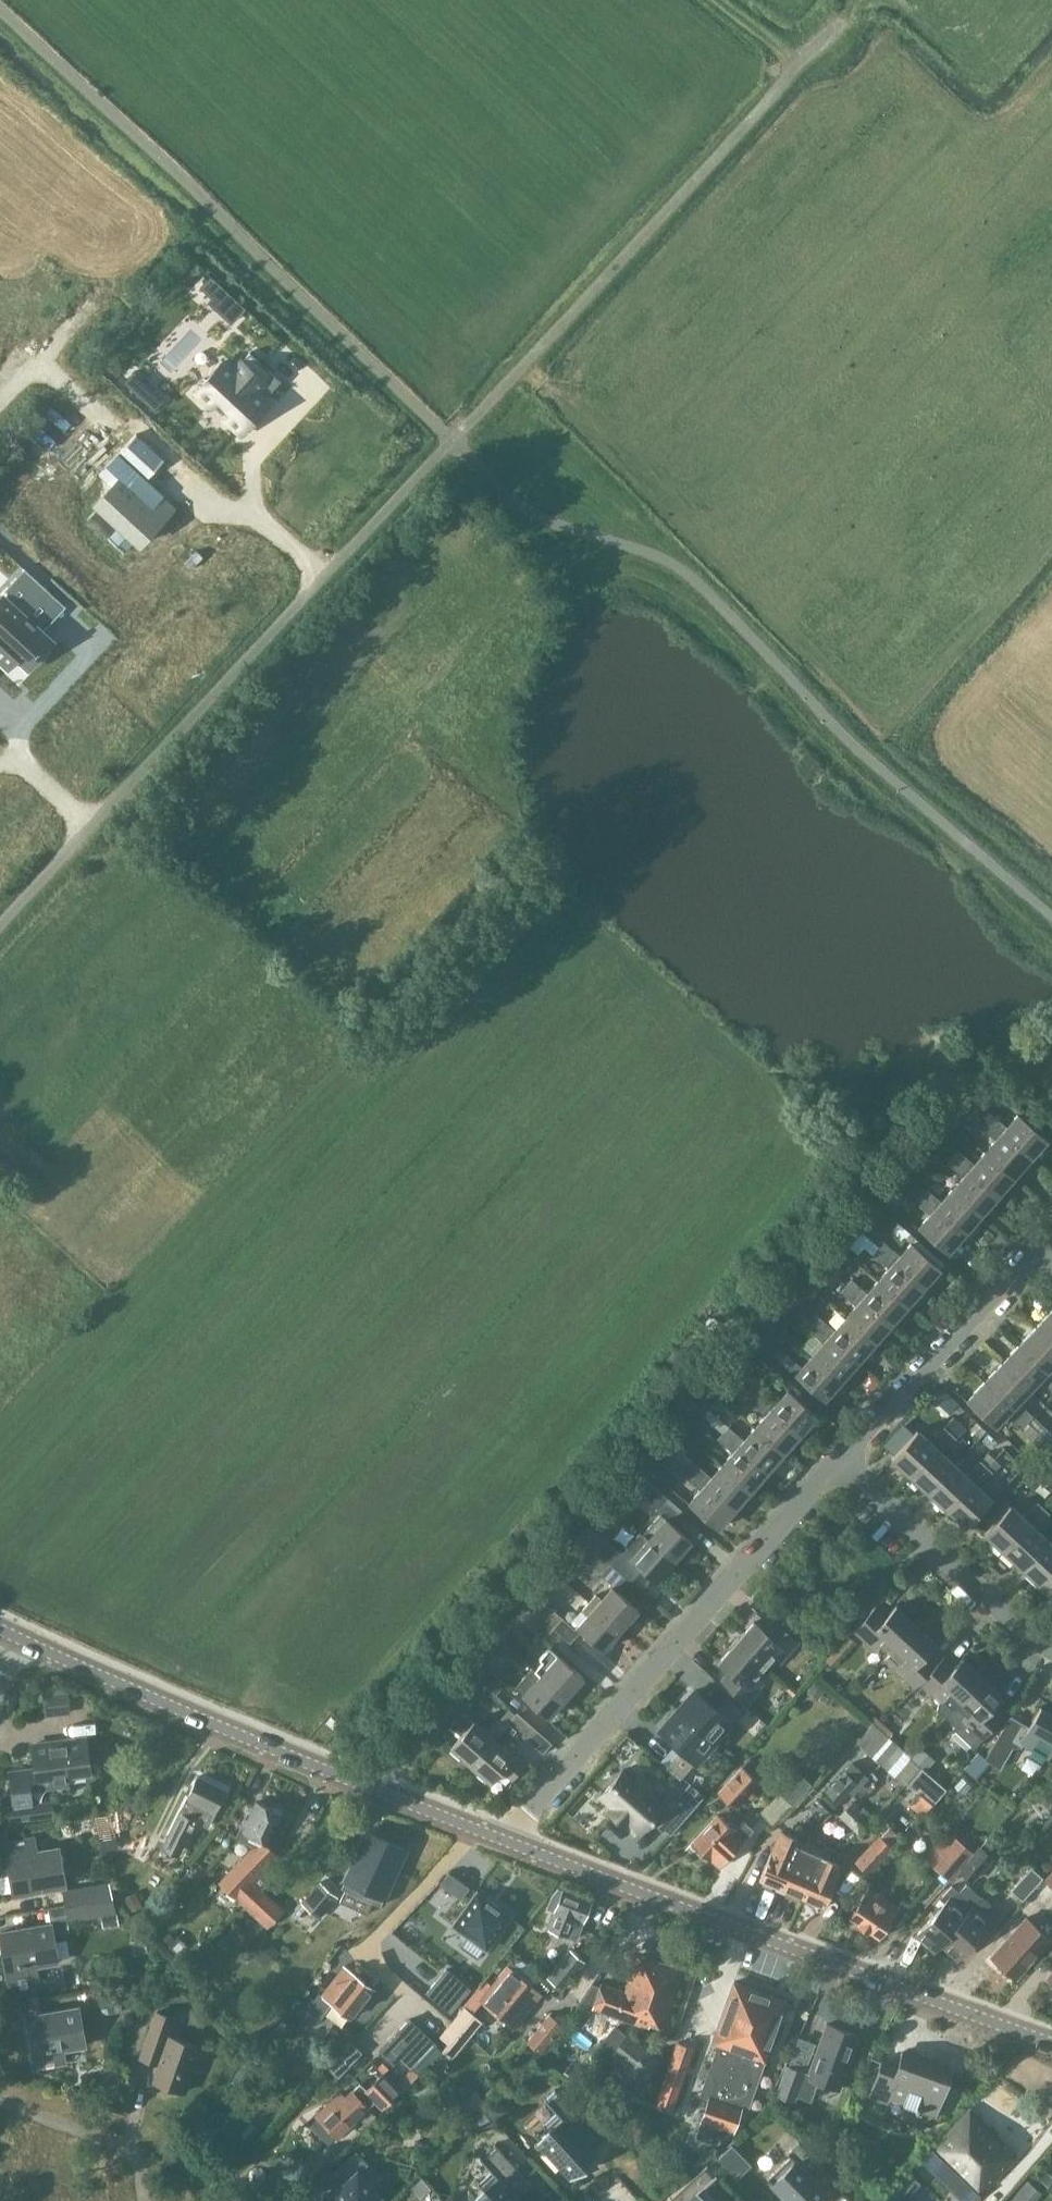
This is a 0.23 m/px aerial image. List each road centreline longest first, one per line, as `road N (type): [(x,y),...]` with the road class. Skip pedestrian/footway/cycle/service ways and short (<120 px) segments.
road 1 (unclassified): [(0,924),(451,441)]
road 2 (tertiary): [(1051,2045),(502,1841)]
road 3 (tertiary): [(502,1841),(18,1639)]
road 4 (residential): [(502,1841),(838,1461)]
road 5 (residential): [(838,1461),(1036,1248)]
road 6 (residential): [(1051,1650),(1027,1636),(838,1461)]

